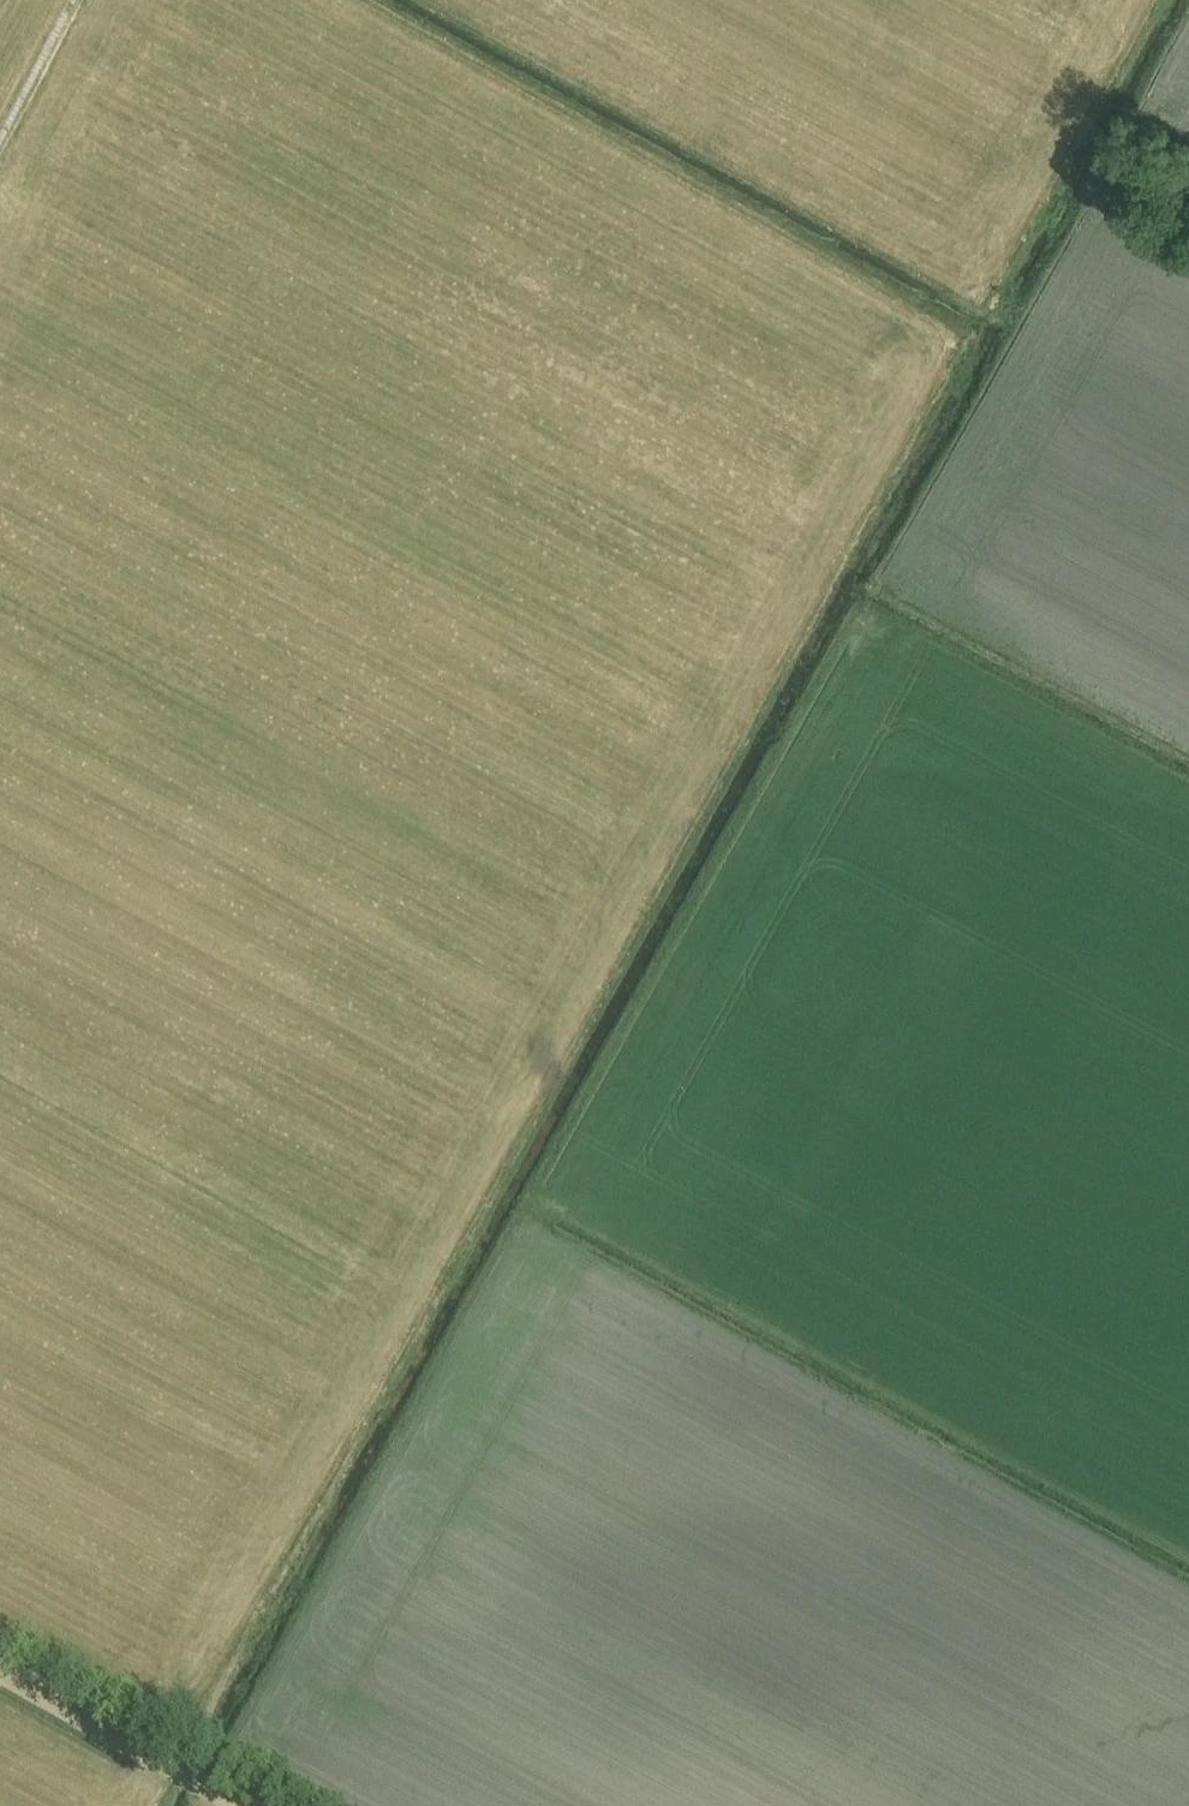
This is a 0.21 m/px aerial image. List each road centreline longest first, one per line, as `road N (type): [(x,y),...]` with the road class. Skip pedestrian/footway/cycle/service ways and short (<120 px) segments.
road 1 (track): [(250,1805),(0,1667)]
road 2 (track): [(70,0),(0,133)]

